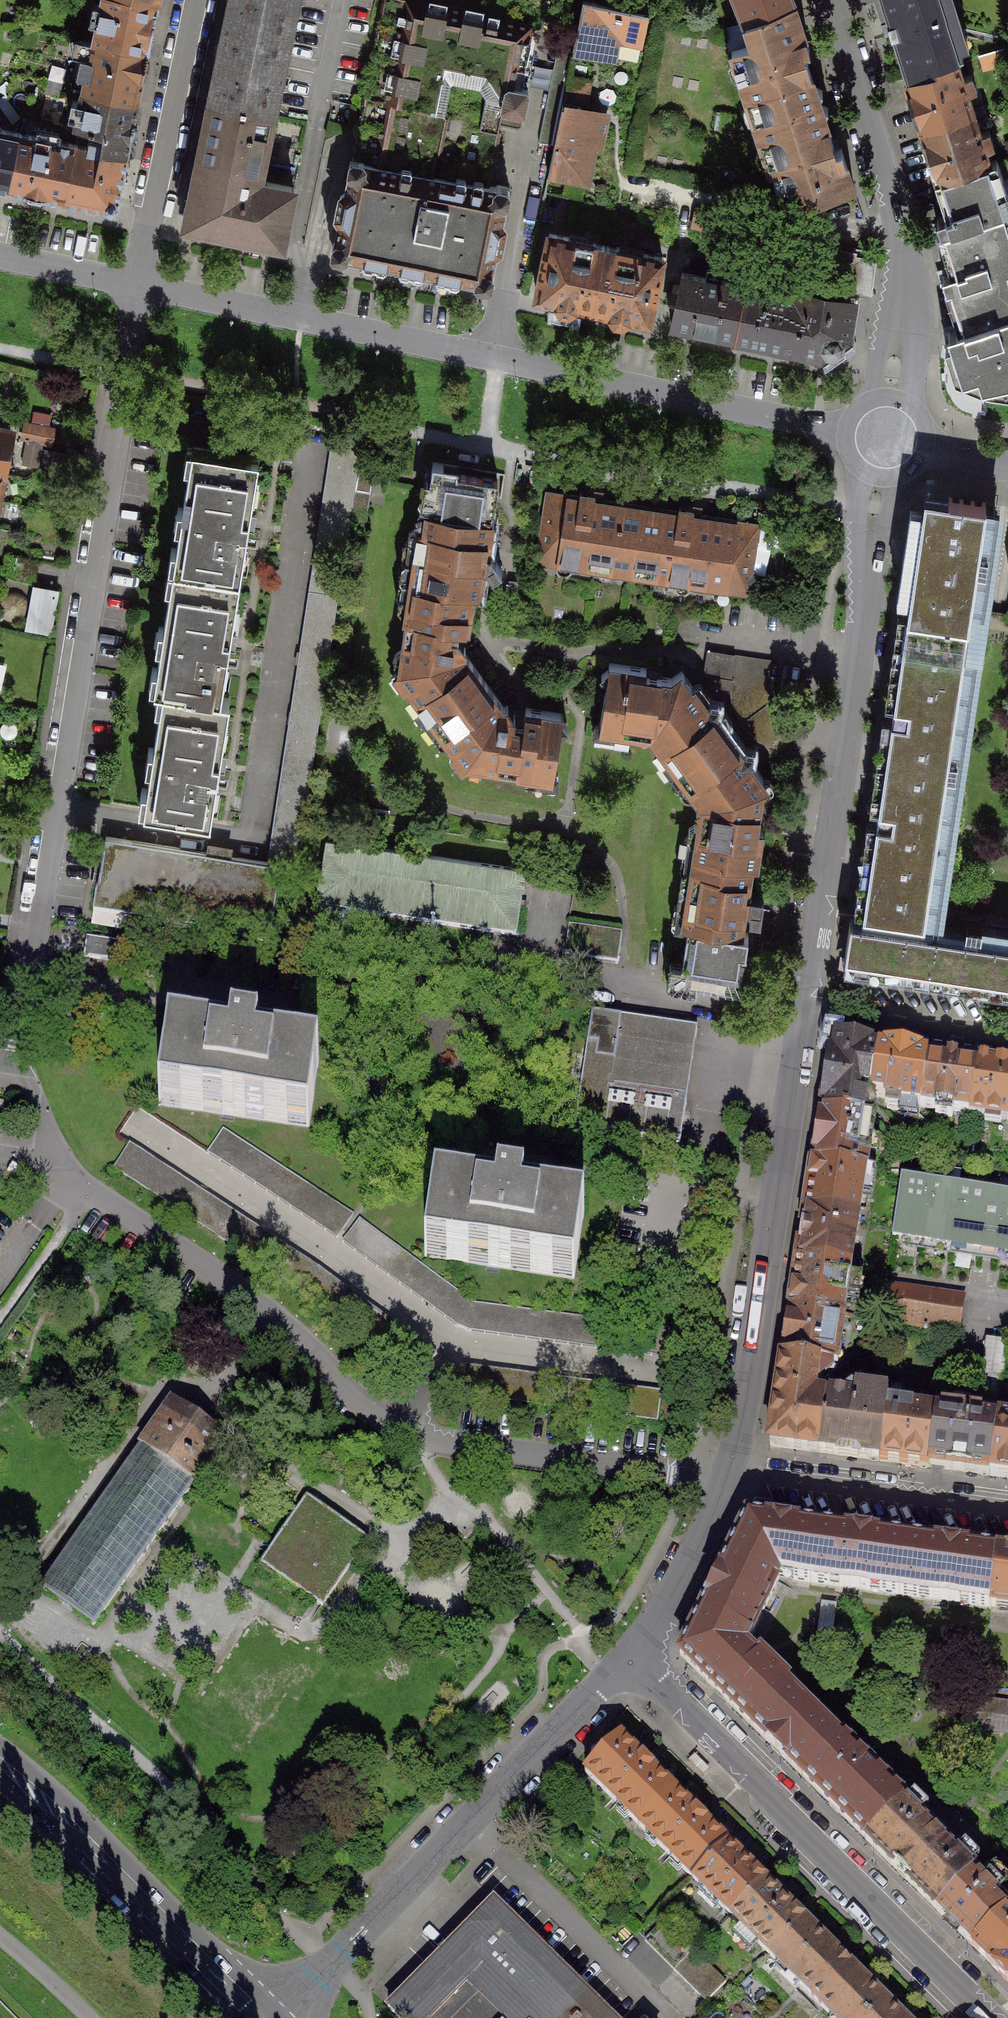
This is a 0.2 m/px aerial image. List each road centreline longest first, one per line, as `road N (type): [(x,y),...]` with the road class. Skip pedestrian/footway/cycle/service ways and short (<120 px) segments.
road 1 (residential): [(141,284),(16,1045)]
road 2 (residential): [(890,442),(141,284)]
road 3 (residential): [(53,1161),(87,1192),(266,1309),(341,1389),(411,1434),(685,1470)]
road 4 (residential): [(803,1013),(890,442)]
road 5 (residential): [(271,2017),(630,1663)]
road 6 (residential): [(630,1663),(988,2017)]
road 7 (residential): [(737,1478),(803,1013)]
road 8 (residential): [(890,442),(910,267),(828,0)]
road 9 (tertiary): [(0,1762),(261,2017)]
road 10 (residential): [(197,0),(141,284)]
road 11 (residential): [(737,1478),(1007,1517)]
road 12 (residential): [(630,1663),(737,1478)]
road 13 (residential): [(1007,1036),(803,1013)]
road 14 (residential): [(141,284),(0,257)]
road 15 (residential): [(16,1045),(35,1086),(53,1161)]
road 16 (track): [(90,2017),(0,1936)]
road 17 (residential): [(1007,464),(890,442)]

